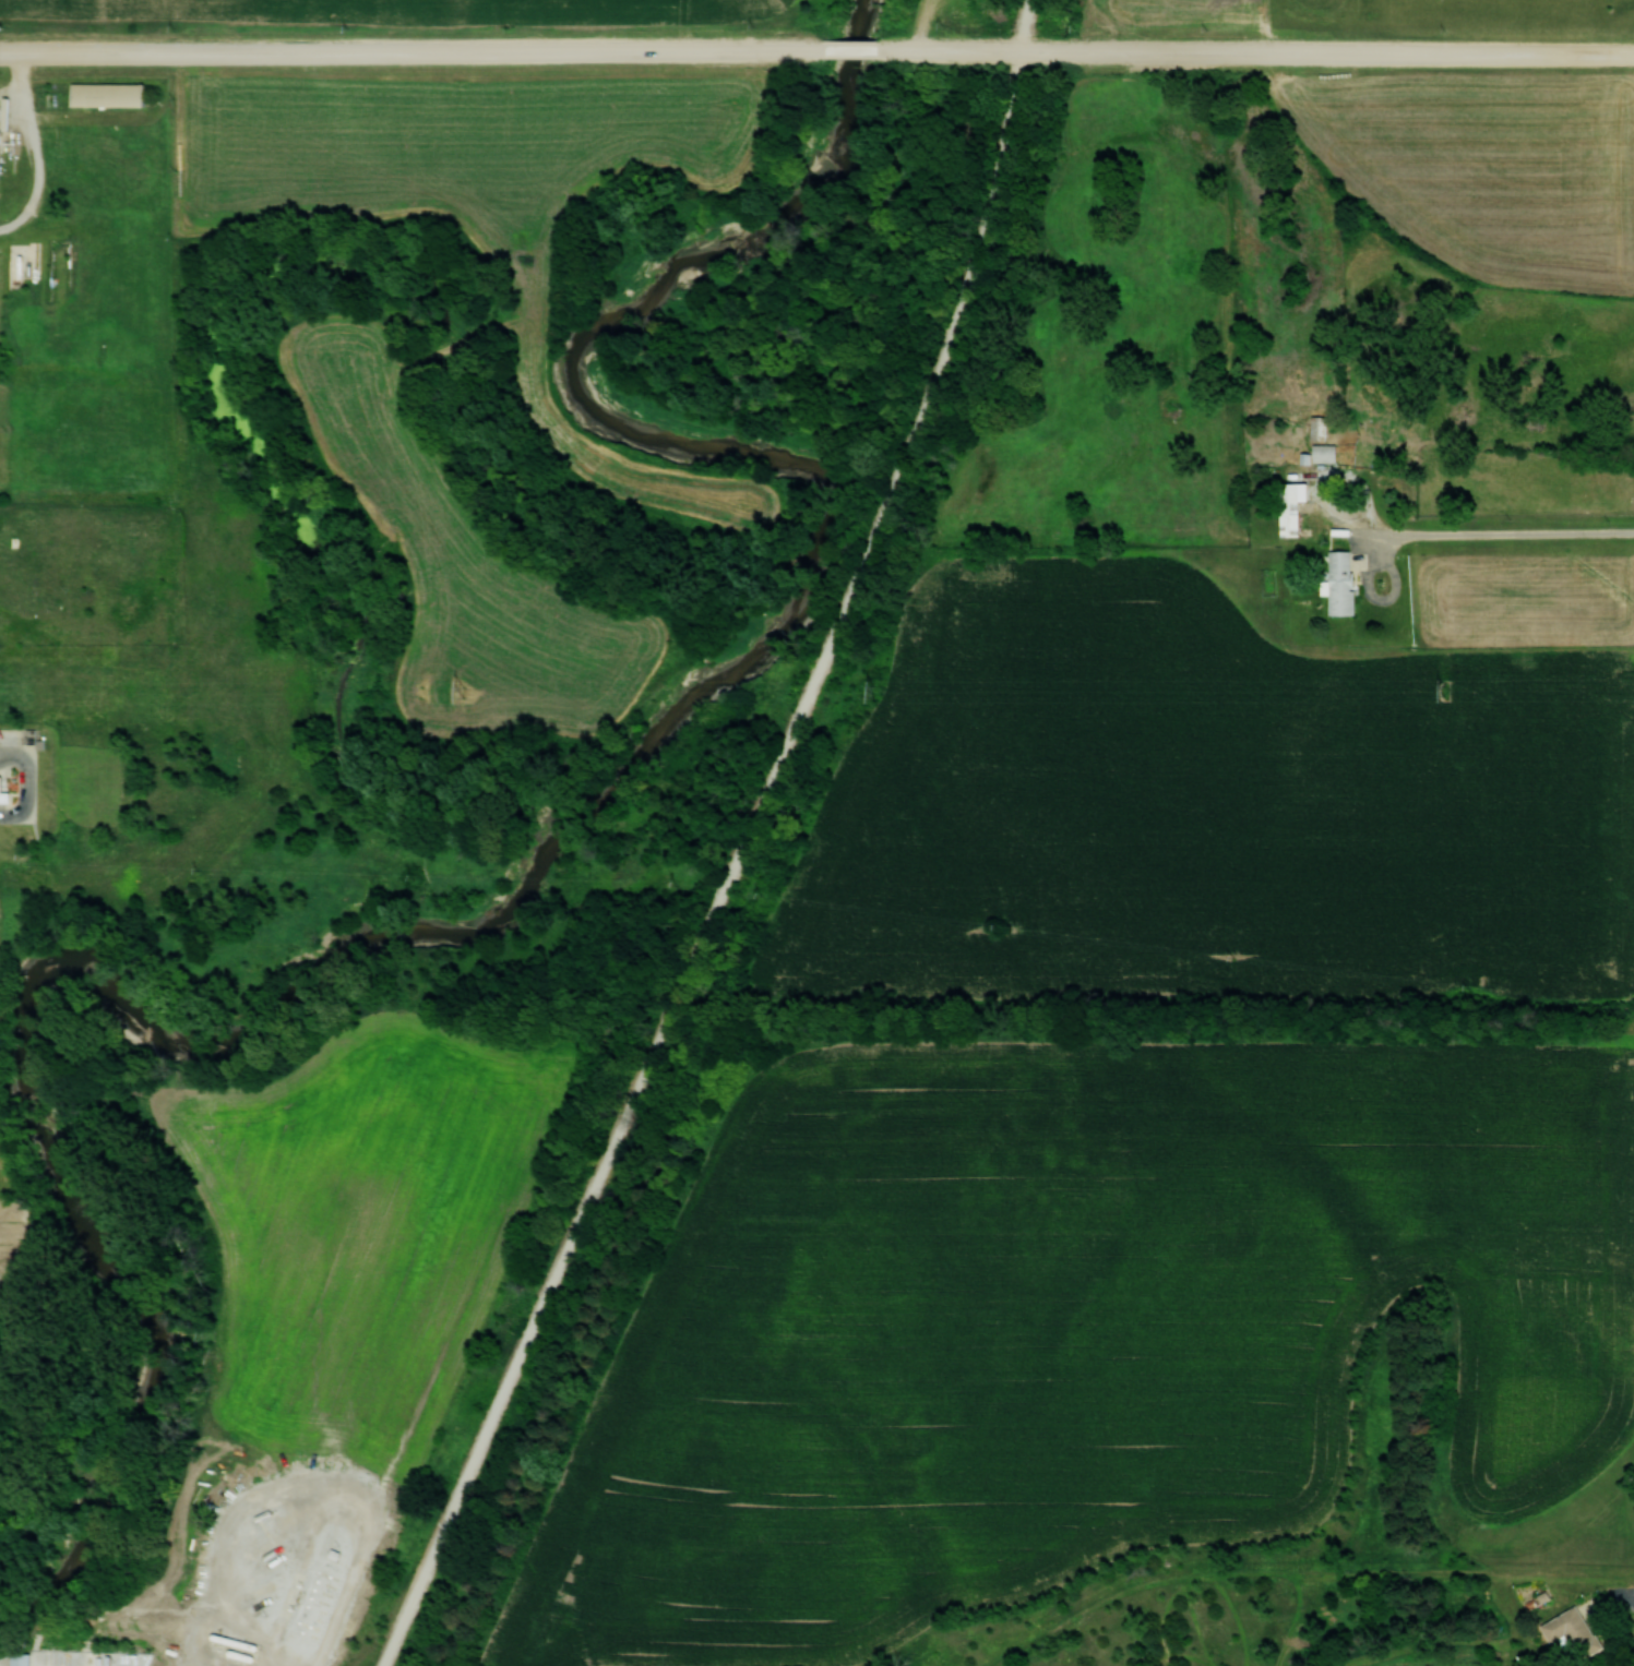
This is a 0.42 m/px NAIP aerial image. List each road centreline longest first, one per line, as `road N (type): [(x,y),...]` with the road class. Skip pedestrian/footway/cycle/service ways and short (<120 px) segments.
road 1 (residential): [(830,47),(0,51)]
road 2 (residential): [(1633,55),(887,49)]

